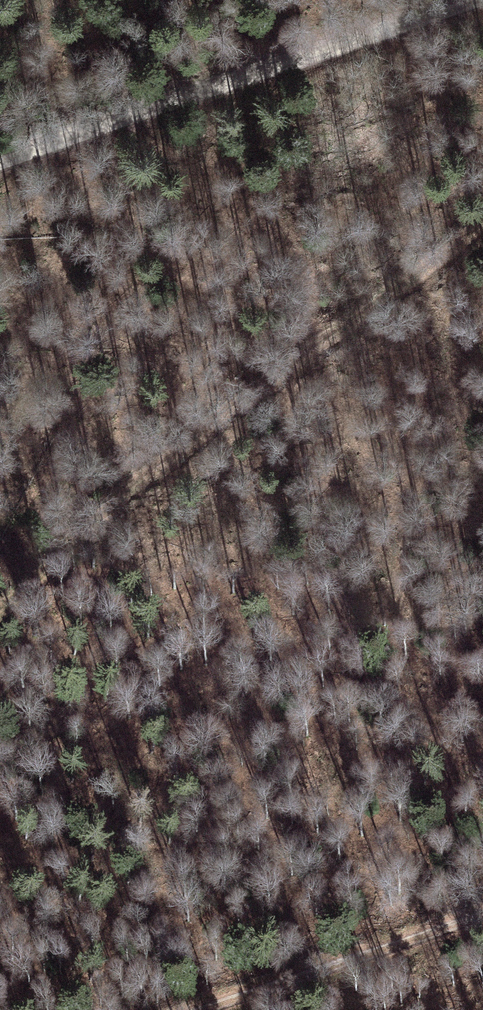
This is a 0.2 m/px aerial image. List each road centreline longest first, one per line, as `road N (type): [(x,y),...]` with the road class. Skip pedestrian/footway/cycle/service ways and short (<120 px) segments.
road 1 (track): [(482,216),(218,415),(0,606)]
road 2 (track): [(0,158),(482,4)]
road 3 (track): [(482,910),(211,1009)]

